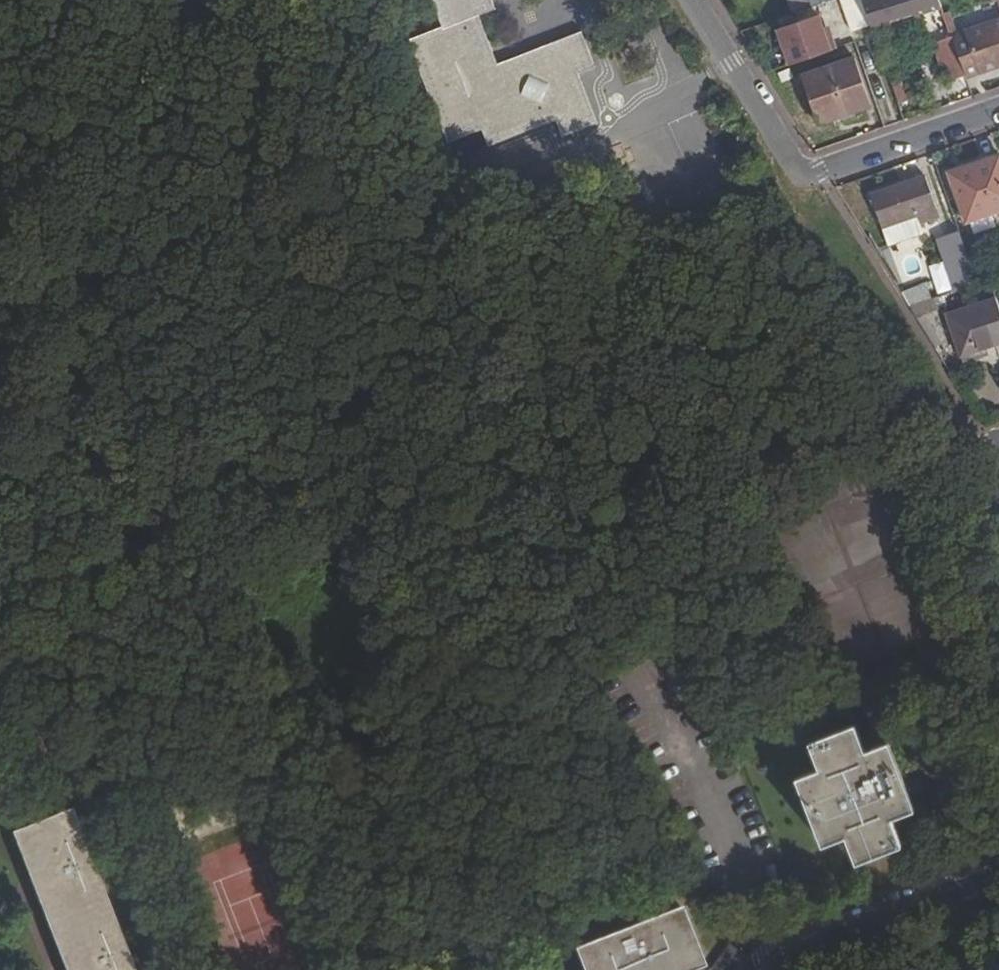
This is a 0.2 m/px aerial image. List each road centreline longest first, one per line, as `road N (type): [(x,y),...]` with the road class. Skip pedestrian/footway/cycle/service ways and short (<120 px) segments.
road 1 (residential): [(692,0),(801,173),(998,110)]
road 2 (residential): [(776,969),(810,946),(998,873)]

